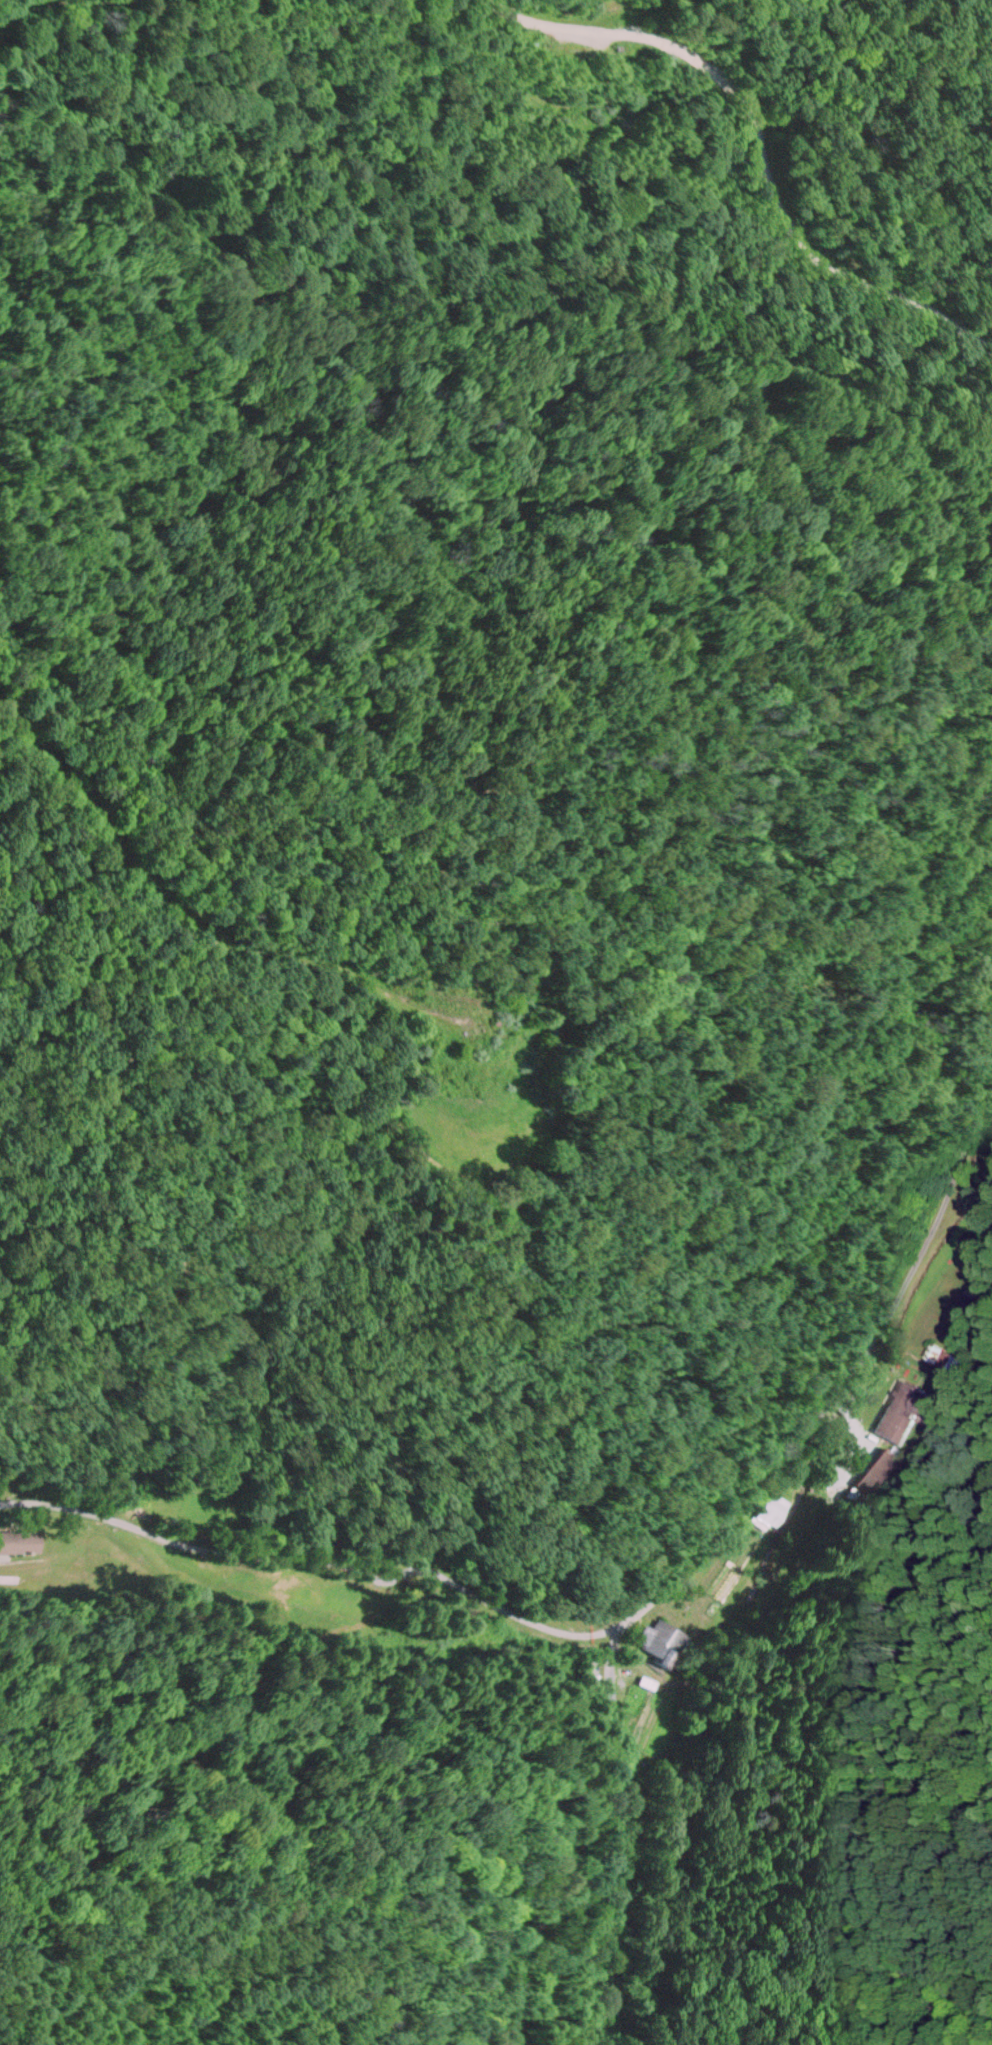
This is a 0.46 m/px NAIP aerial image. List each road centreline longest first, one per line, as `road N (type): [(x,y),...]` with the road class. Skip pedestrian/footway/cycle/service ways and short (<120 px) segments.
road 1 (residential): [(576,2044),(548,1923),(548,1752),(614,1609),(857,1244),(991,932)]

